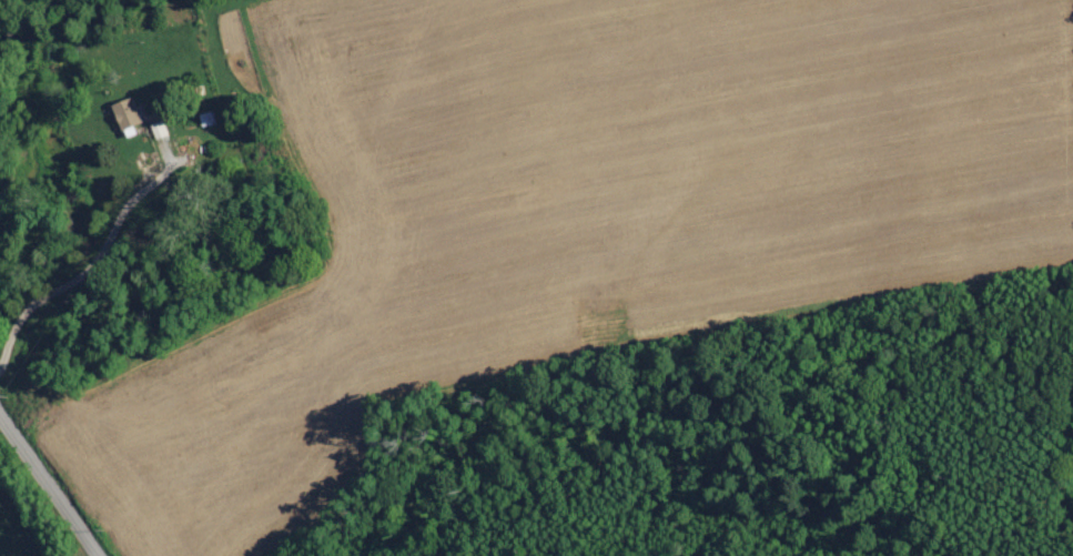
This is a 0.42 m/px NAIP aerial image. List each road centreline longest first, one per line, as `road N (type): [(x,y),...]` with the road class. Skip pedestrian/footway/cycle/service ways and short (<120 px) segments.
road 1 (residential): [(100,555),(0,418)]

